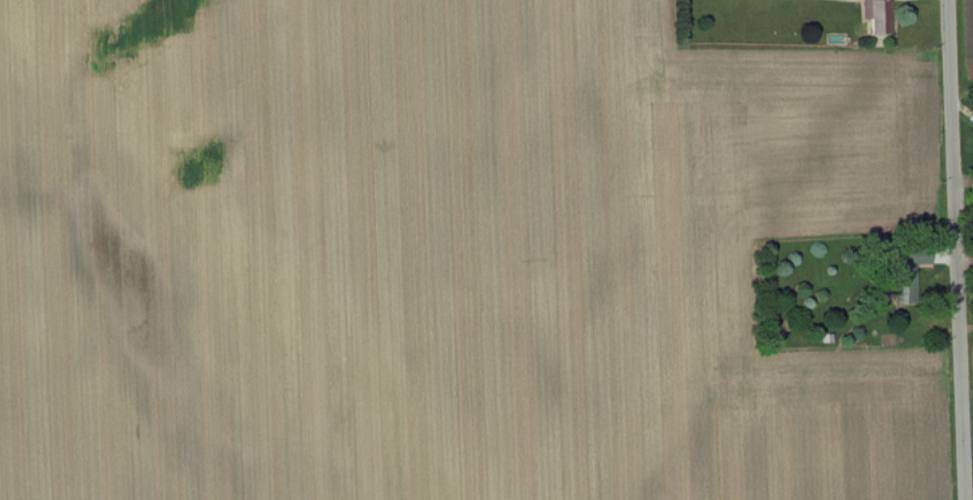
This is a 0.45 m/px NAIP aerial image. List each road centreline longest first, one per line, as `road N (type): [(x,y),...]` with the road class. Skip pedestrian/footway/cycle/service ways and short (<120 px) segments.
road 1 (residential): [(963,499),(948,0)]

